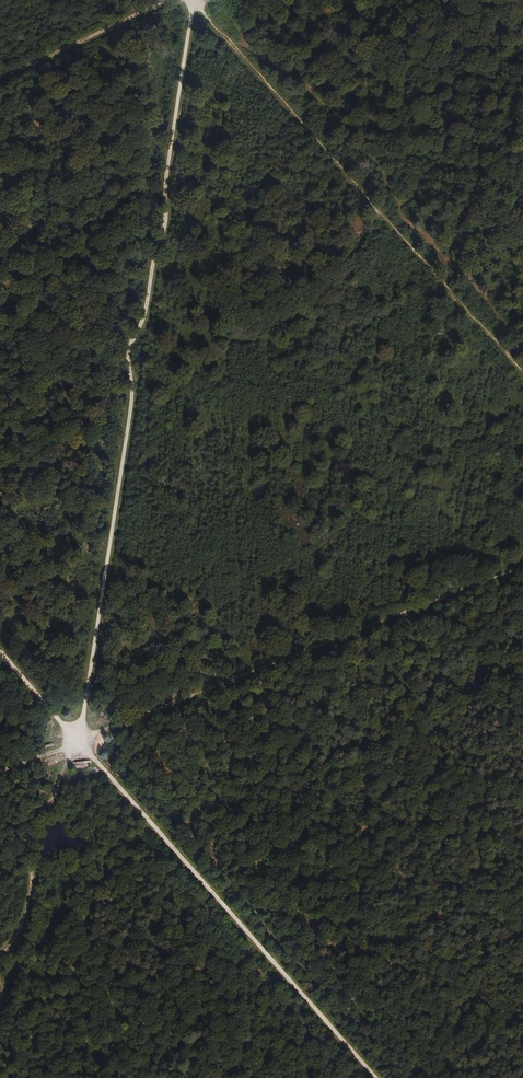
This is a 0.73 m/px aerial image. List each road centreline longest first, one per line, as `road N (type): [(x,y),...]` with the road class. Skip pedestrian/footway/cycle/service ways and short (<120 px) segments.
road 1 (track): [(198,0),(166,224),(128,350),(133,389),(78,743)]
road 2 (track): [(522,375),(230,44),(200,0)]
road 3 (track): [(78,743),(522,561)]
road 4 (track): [(375,1077),(78,743)]
road 5 (track): [(78,743),(28,837),(32,878),(17,938),(0,954)]

